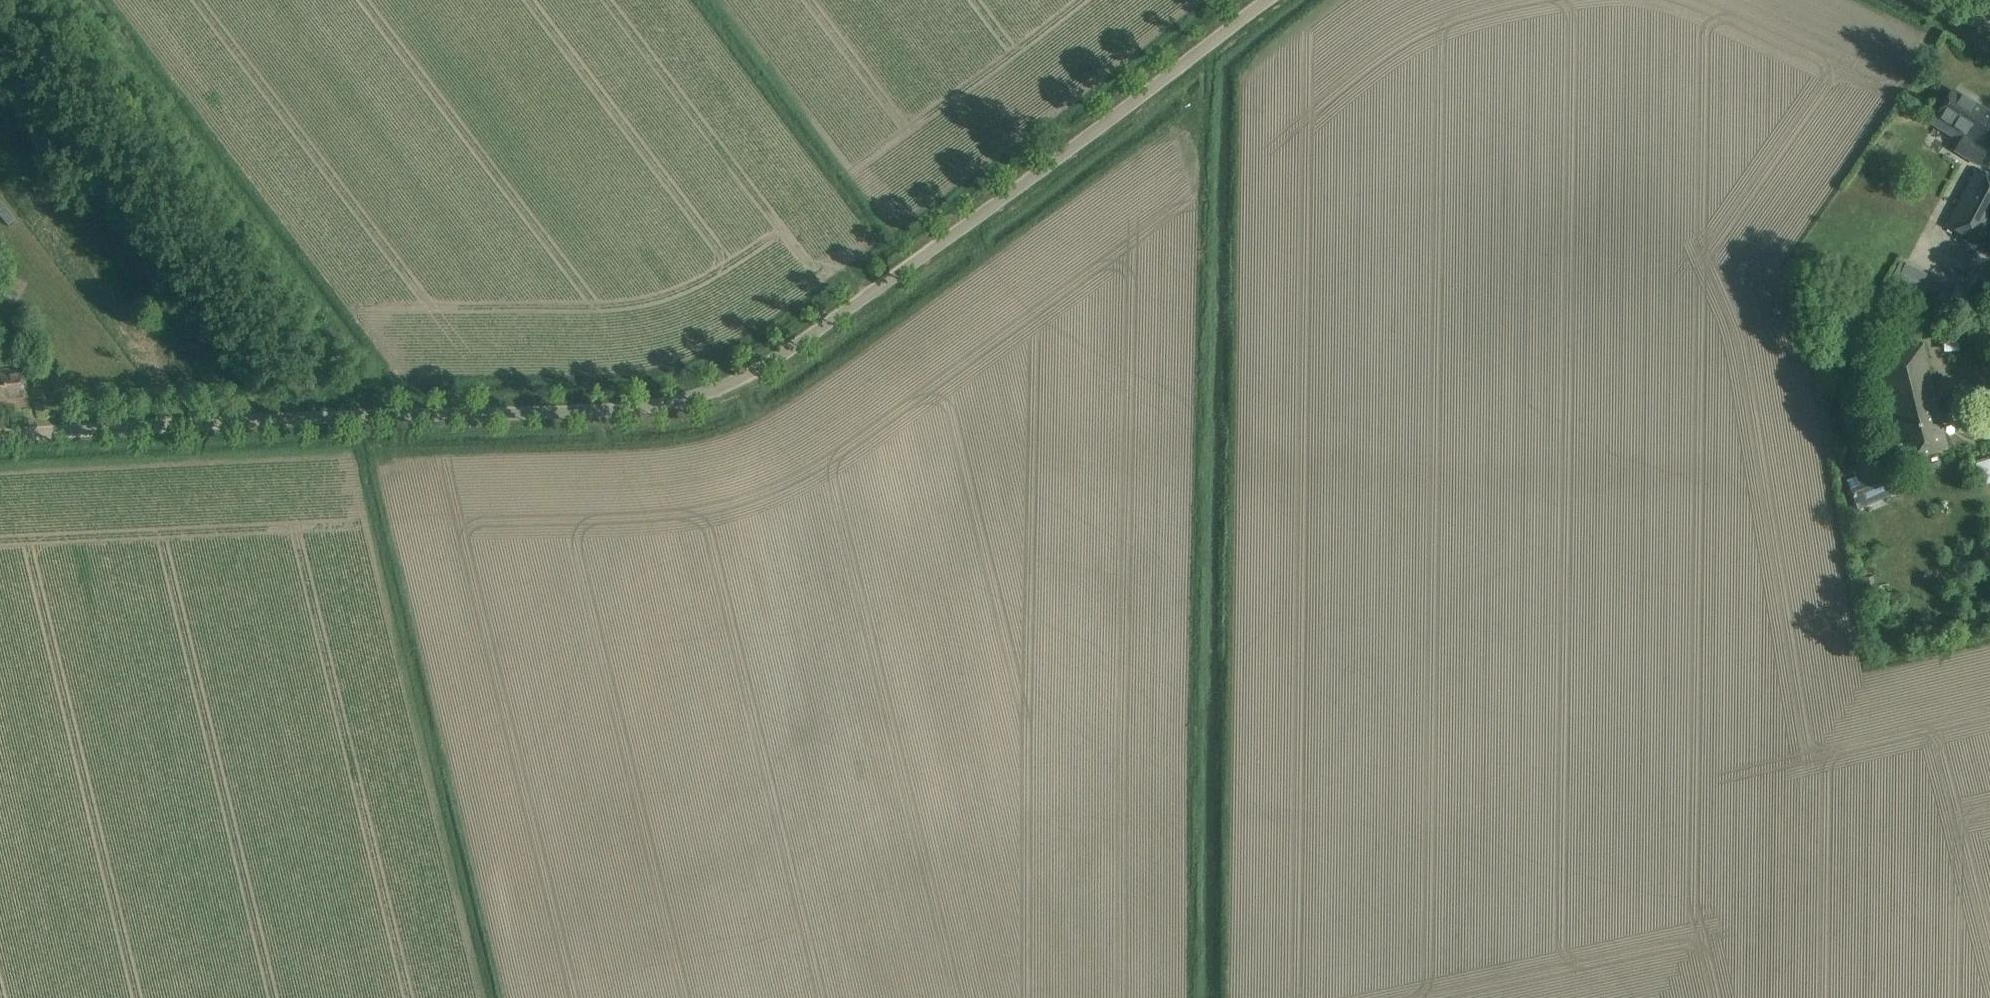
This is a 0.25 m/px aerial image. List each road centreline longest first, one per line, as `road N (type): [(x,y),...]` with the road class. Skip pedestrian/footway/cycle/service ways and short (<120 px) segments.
road 1 (unclassified): [(1298,0),(761,378),(697,409),(0,449)]

